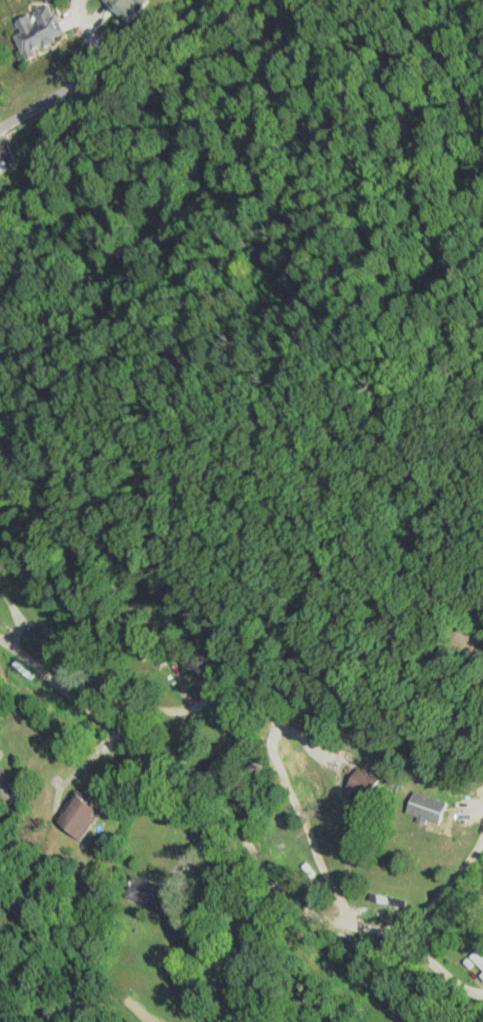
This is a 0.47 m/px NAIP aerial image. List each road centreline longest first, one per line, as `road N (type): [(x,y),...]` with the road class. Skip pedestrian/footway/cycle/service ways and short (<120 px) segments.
road 1 (residential): [(352,902),(241,831),(111,711),(0,639)]
road 2 (residential): [(0,125),(216,0)]

